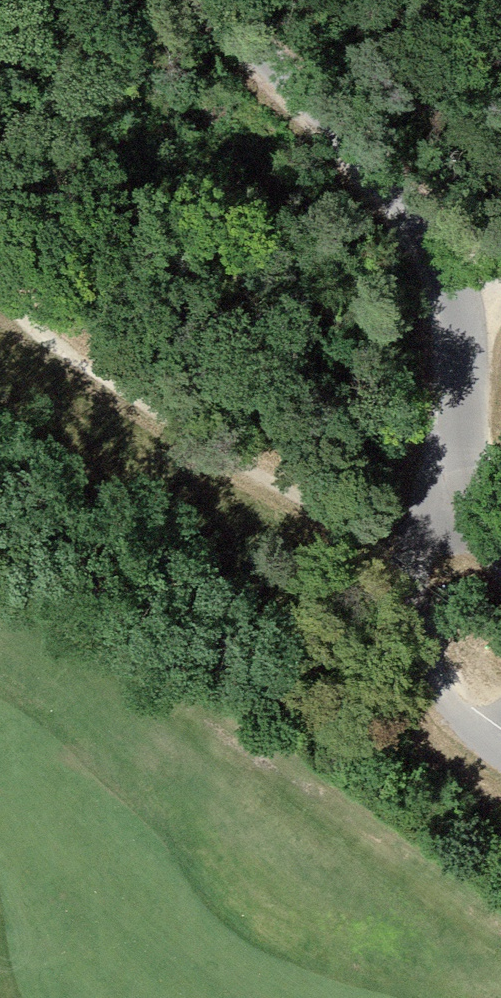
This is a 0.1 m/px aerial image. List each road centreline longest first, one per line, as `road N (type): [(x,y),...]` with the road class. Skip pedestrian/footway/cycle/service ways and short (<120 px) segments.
road 1 (residential): [(239,0),(371,119),(457,303),(459,424),(439,527),(474,602),(500,621)]
road 2 (track): [(0,295),(49,338),(317,509),(375,528),(439,527)]

